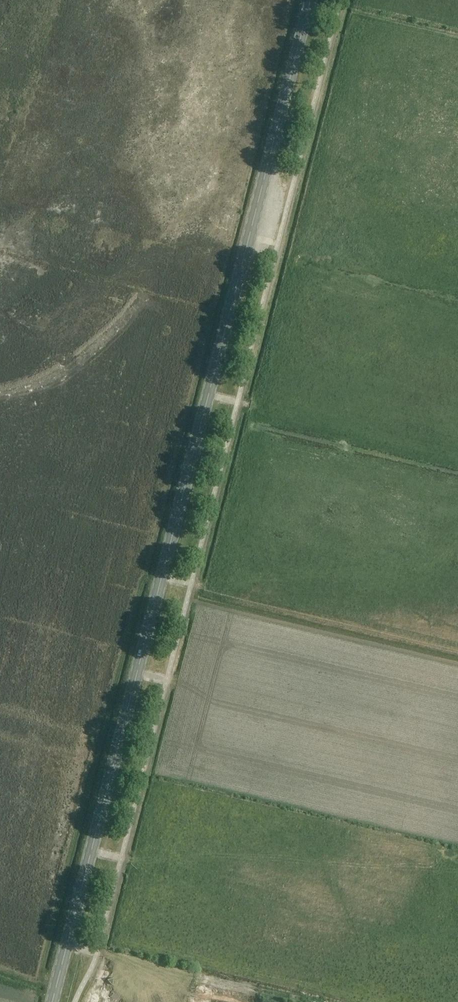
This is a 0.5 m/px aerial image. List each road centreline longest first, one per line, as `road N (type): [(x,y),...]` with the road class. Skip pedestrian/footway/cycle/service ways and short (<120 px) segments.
road 1 (primary): [(52,1001),(311,0)]

